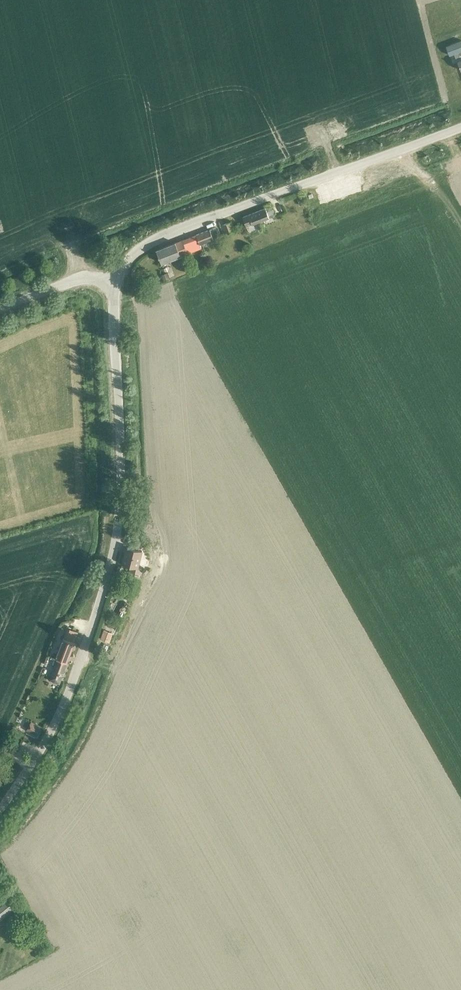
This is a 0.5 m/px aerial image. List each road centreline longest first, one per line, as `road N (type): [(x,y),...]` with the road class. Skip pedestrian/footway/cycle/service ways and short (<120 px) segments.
road 1 (unclassified): [(0,808),(59,714),(113,549),(121,476),(116,283)]
road 2 (unclassified): [(116,283),(131,257),(167,235),(460,127)]
road 3 (unclassified): [(116,283),(77,278),(0,310)]

